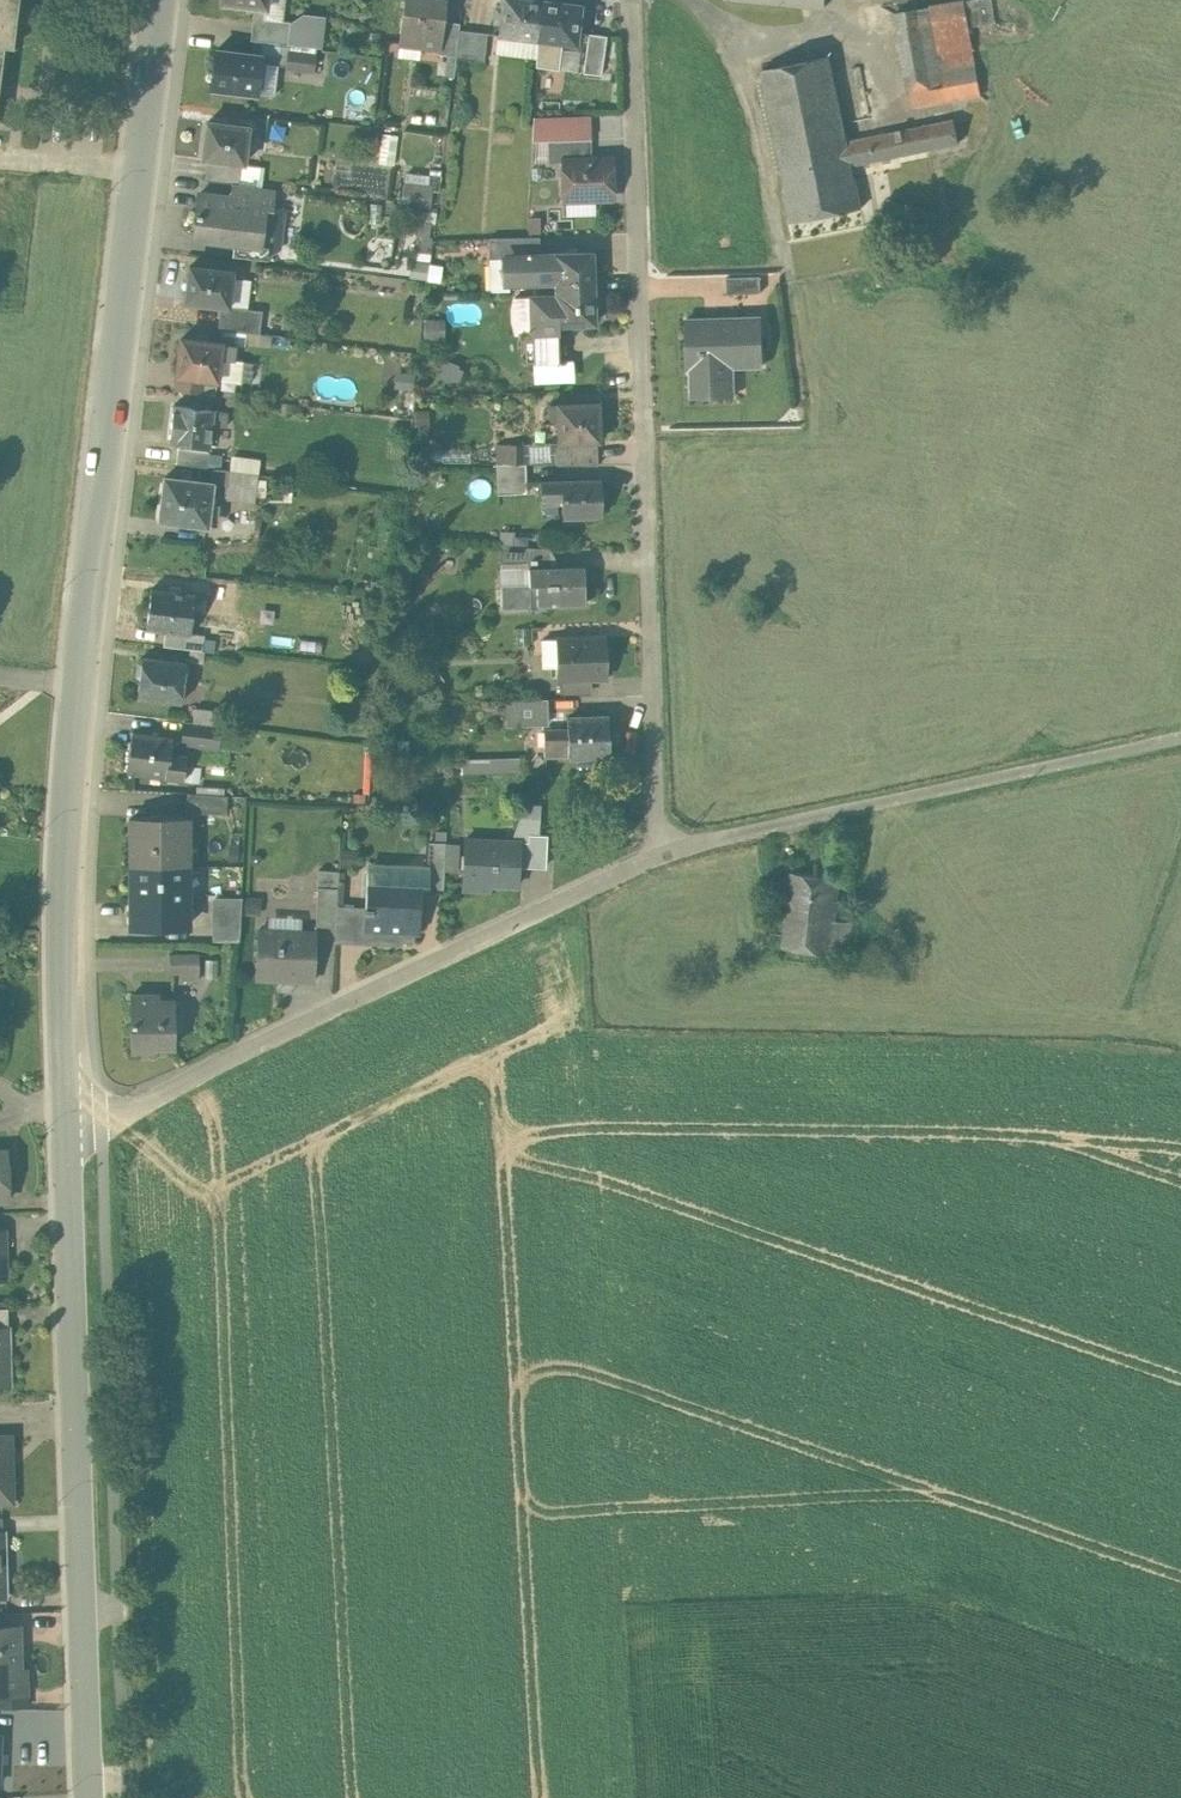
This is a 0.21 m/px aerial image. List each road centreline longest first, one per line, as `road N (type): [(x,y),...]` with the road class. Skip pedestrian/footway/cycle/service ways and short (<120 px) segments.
road 1 (tertiary): [(73,1129),(75,800),(160,0)]
road 2 (residential): [(632,0),(664,848)]
road 3 (tertiary): [(98,1797),(73,1129)]
road 4 (residential): [(664,848),(73,1129)]
road 5 (residential): [(664,848),(1180,740)]

